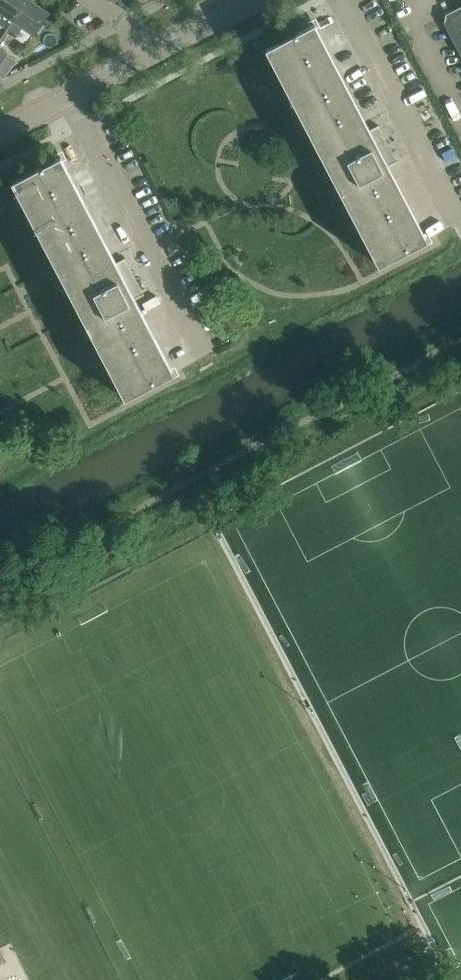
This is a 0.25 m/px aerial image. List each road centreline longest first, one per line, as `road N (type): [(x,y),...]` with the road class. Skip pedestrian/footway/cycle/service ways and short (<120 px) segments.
road 1 (residential): [(203,355),(70,93)]
road 2 (residential): [(456,223),(342,0)]

